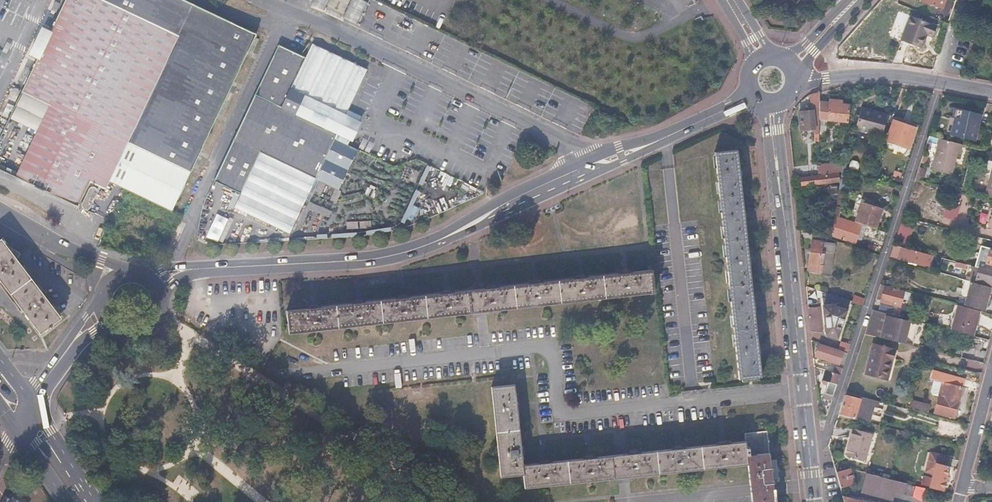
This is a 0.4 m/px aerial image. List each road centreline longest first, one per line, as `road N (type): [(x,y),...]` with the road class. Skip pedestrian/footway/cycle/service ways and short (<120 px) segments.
road 1 (residential): [(808,441),(825,435),(938,81)]
road 2 (track): [(453,501),(159,317)]
road 3 (residential): [(778,164),(808,441)]
road 4 (primary): [(680,129),(562,172),(435,241)]
road 5 (primary): [(435,241),(624,162),(680,129)]
road 6 (primary): [(202,267),(376,258),(435,241)]
road 7 (primary): [(137,274),(0,214)]
road 8 (residential): [(963,486),(991,369)]

